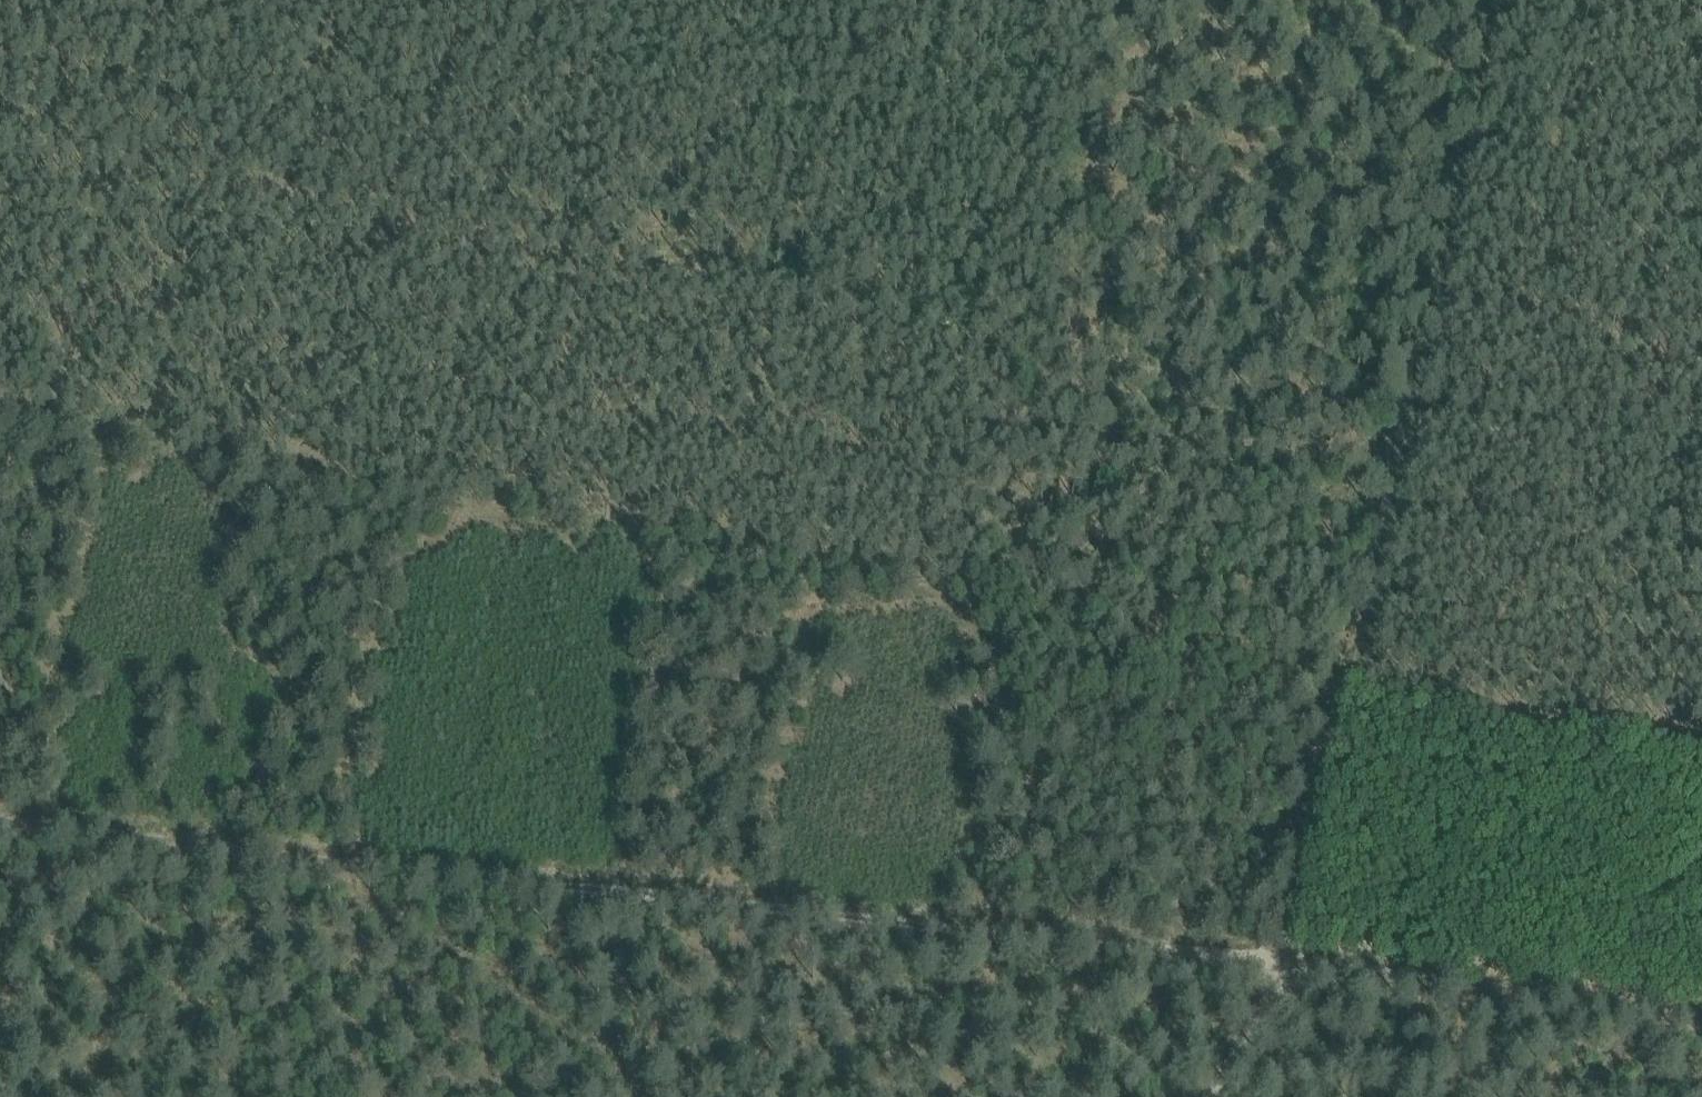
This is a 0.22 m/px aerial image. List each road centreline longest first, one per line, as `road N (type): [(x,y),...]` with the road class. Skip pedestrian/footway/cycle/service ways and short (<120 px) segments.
road 1 (track): [(1701,1015),(0,825)]
road 2 (track): [(1509,0),(1423,403),(1701,452)]

